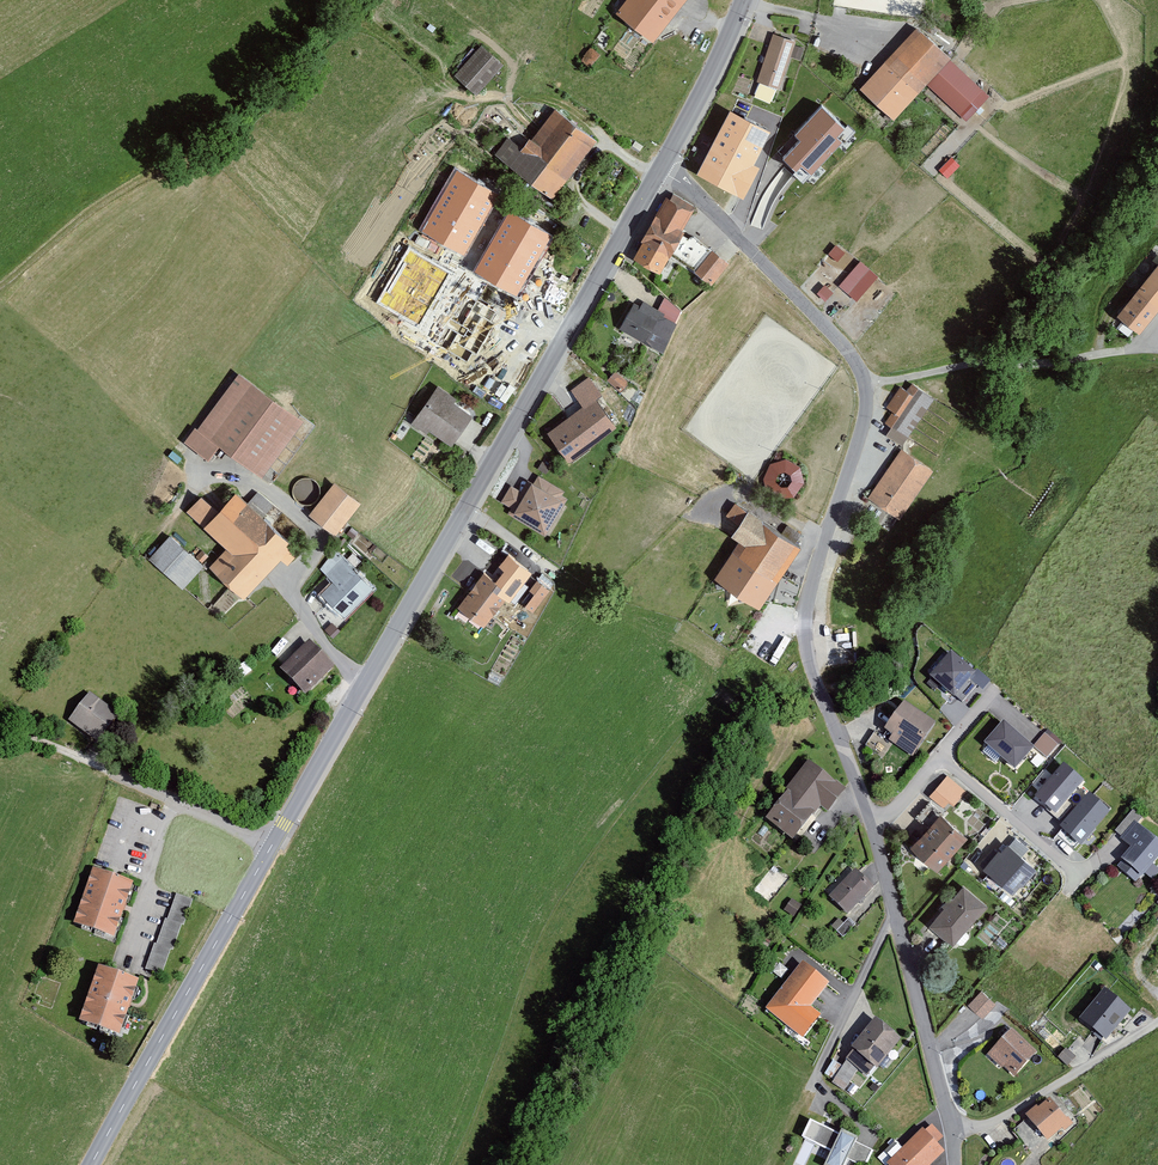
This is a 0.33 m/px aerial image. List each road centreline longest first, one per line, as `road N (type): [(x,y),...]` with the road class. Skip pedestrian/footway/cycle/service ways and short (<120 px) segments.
road 1 (residential): [(663,169),(830,330),(865,383),(865,414),(810,583),(805,632),(897,917)]
road 2 (secondary): [(273,849),(663,169)]
road 3 (track): [(568,108),(541,99),(457,96),(377,32),(351,26),(328,35),(243,127),(111,197),(0,285)]
road 4 (secondary): [(96,1164),(273,849)]
road 5 (residential): [(273,849),(40,742)]
road 6 (residential): [(1157,1026),(1014,1115),(990,1127),(952,1129)]
road 7 (residential): [(897,917),(952,1129)]
road 8 (secondary): [(663,169),(744,0)]
road 9 (residential): [(897,917),(835,1044)]

